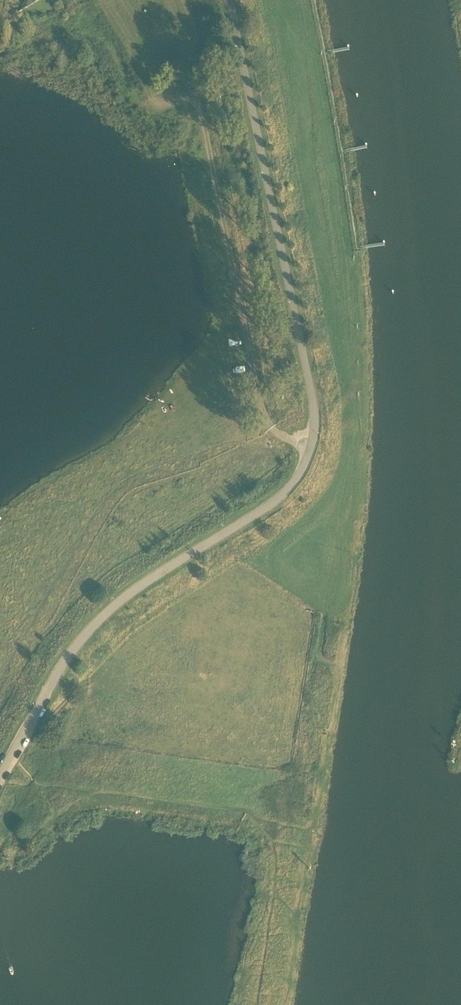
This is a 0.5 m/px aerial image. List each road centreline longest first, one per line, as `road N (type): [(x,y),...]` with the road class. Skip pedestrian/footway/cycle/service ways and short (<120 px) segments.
road 1 (unclassified): [(0,778),(70,654),(106,613),(265,509),(287,490),(311,447),(308,377),(229,0)]
road 2 (track): [(311,447),(278,435),(263,413),(199,109),(192,101),(156,104),(131,63),(92,40),(0,50)]

